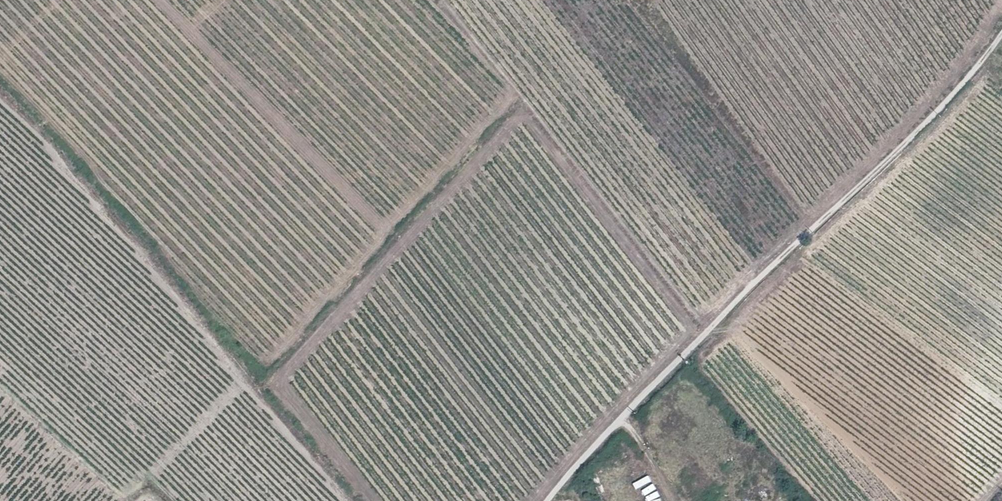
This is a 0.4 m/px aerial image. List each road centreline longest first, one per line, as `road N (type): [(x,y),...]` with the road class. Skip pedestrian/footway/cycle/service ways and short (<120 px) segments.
road 1 (track): [(552,500),(633,408),(929,122),(1001,38)]

